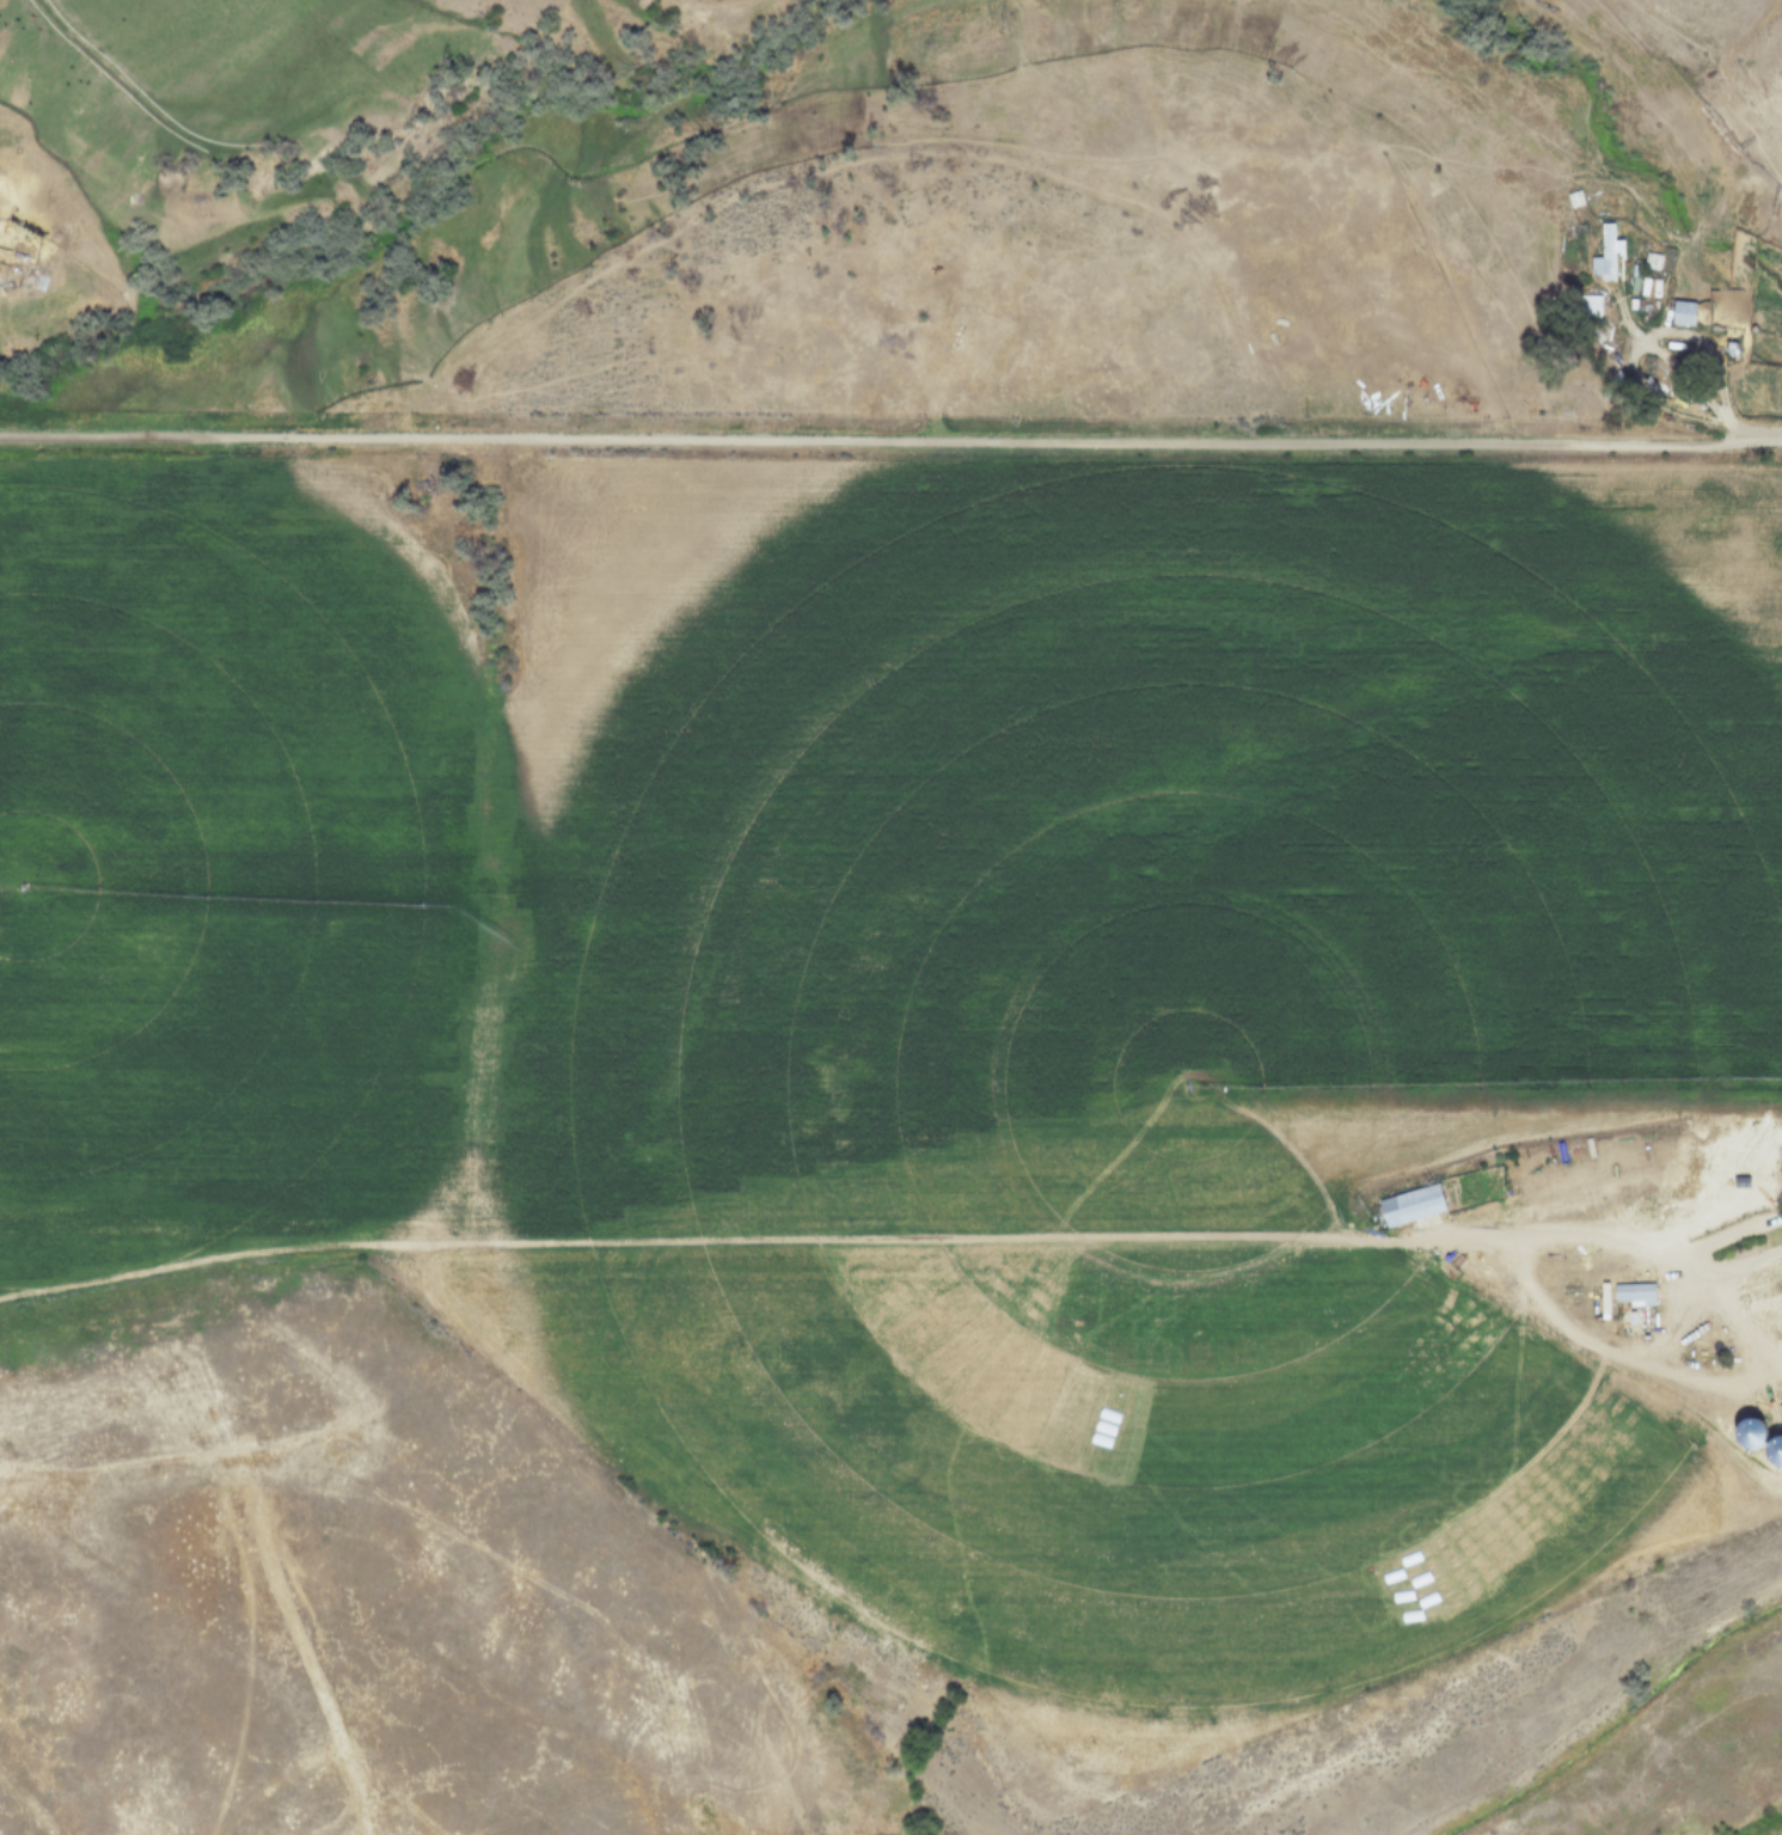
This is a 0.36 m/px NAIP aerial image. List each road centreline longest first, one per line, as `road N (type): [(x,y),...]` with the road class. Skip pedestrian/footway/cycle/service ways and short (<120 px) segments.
road 1 (residential): [(1781,442),(0,433)]

